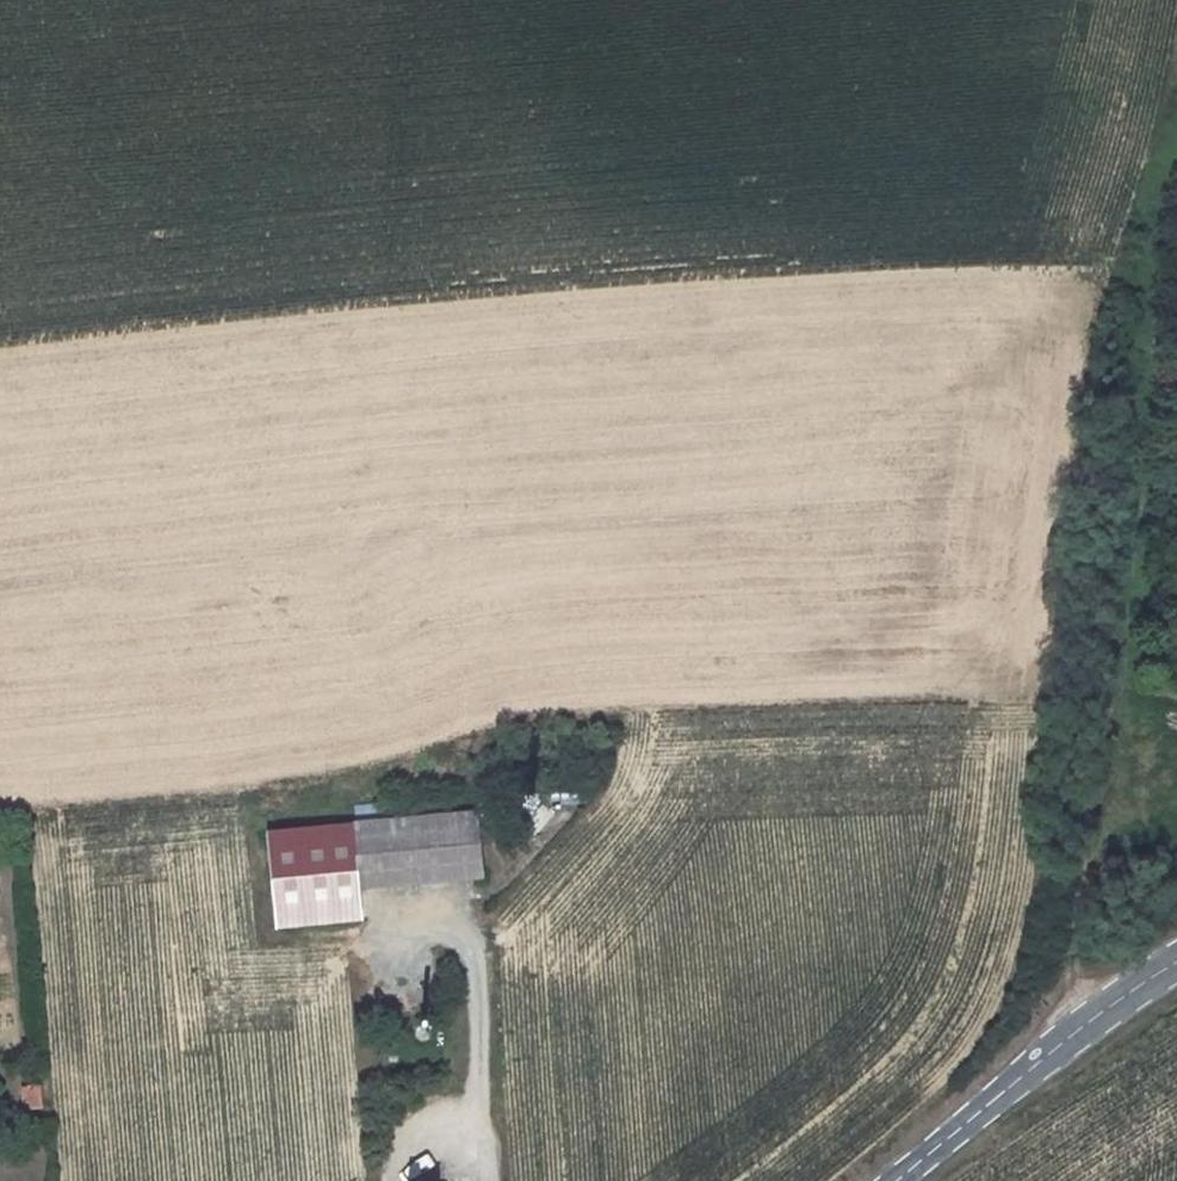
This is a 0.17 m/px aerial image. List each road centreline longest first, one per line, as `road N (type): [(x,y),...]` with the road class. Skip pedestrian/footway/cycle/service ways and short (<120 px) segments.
road 1 (tertiary): [(897,1180),(1086,1023),(1176,964)]

